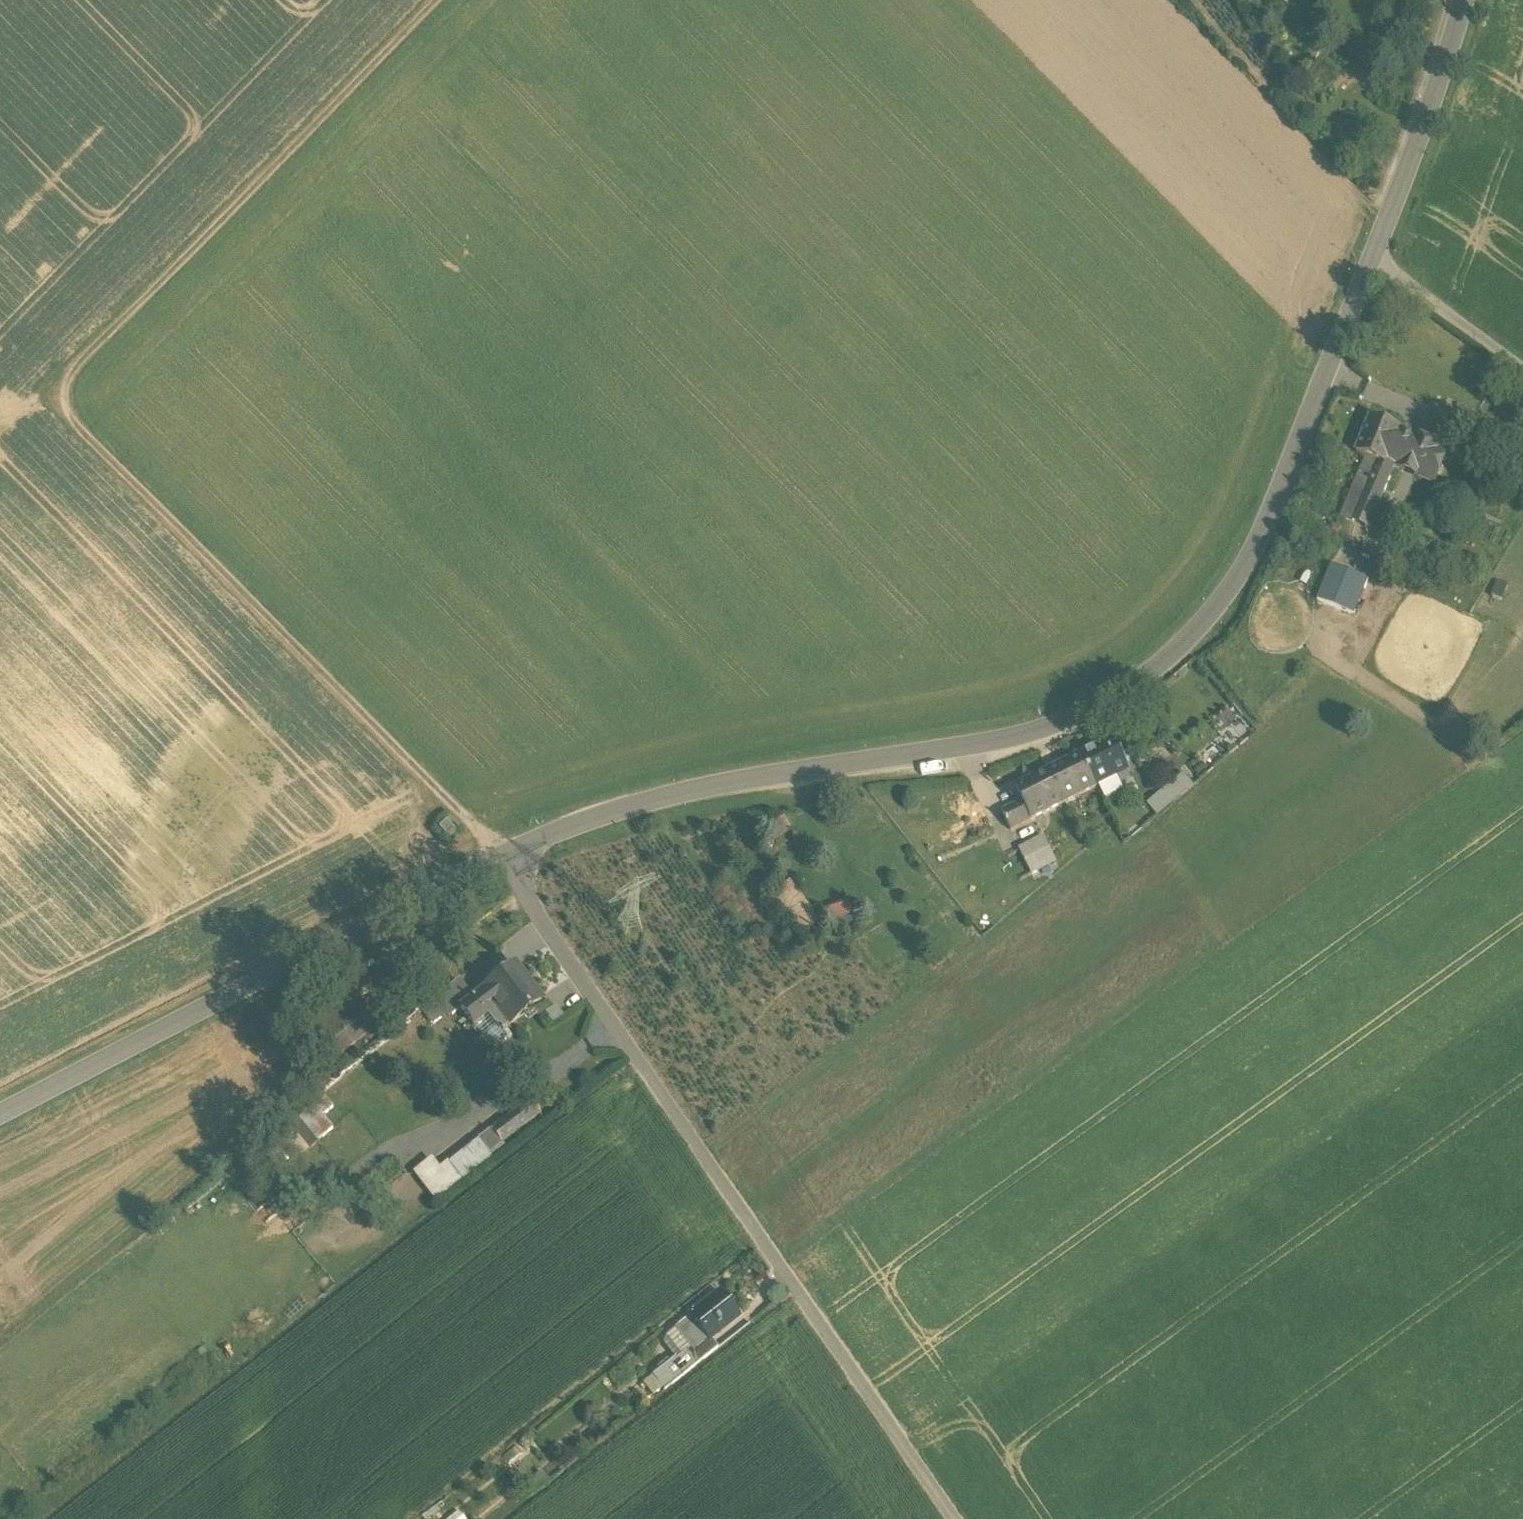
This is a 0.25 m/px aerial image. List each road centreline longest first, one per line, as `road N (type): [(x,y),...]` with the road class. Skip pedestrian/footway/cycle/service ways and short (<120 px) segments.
road 1 (secondary): [(1461,0),(1424,120),(1265,529),(1186,641),(1118,694),(1052,728),(665,797),(499,856)]
road 2 (track): [(440,0),(50,400),(499,856)]
road 3 (unclassified): [(499,856),(955,1518)]
road 4 (secondary): [(499,856),(0,1113)]

